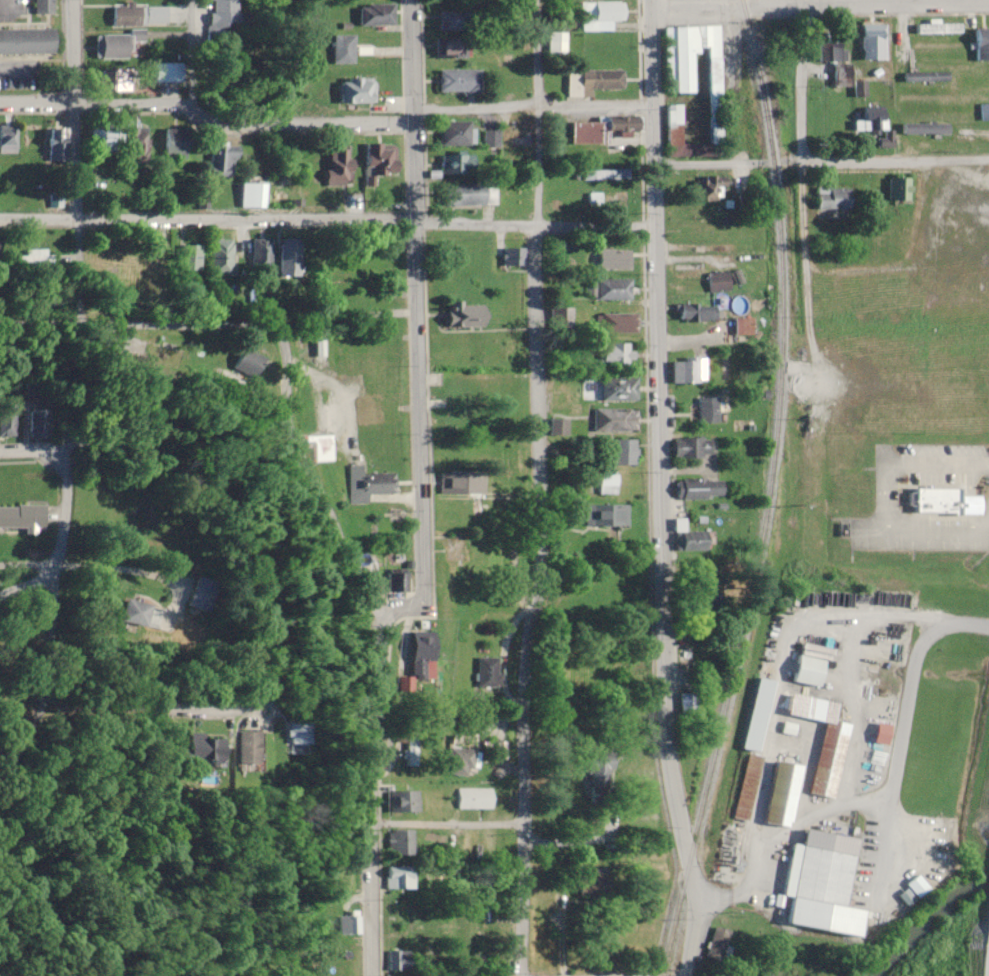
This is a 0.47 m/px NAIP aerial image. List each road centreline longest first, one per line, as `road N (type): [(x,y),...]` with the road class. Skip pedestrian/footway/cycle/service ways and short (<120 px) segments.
road 1 (residential): [(683,975),(692,879),(665,736),(650,0)]
road 2 (residential): [(519,975),(520,680),(536,583),(531,0)]
road 3 (residential): [(374,975),(371,726),(382,641),(389,619),(419,601),(426,583),(414,116)]
road 4 (residential): [(56,573),(48,694),(59,704),(236,710),(264,695),(267,678),(201,491),(181,473),(115,449),(58,447)]
road 5 (residential): [(654,224),(0,221)]
road 6 (residential): [(0,321),(277,332),(285,344),(291,432),(330,509),(355,586),(389,619)]
road 7 (residential): [(414,116),(242,118),(162,92),(0,94)]
road 8 (residential): [(988,1),(650,5)]
road 9 (residential): [(653,164),(988,158)]
road 10 (residential): [(66,321),(67,0)]
road 11 (residential): [(414,103),(652,103)]
road 12 (residential): [(924,159),(913,257),(829,271),(807,255)]
road 13 (residential): [(523,823),(371,821)]
road 14 (residential): [(56,573),(65,489),(58,447)]

